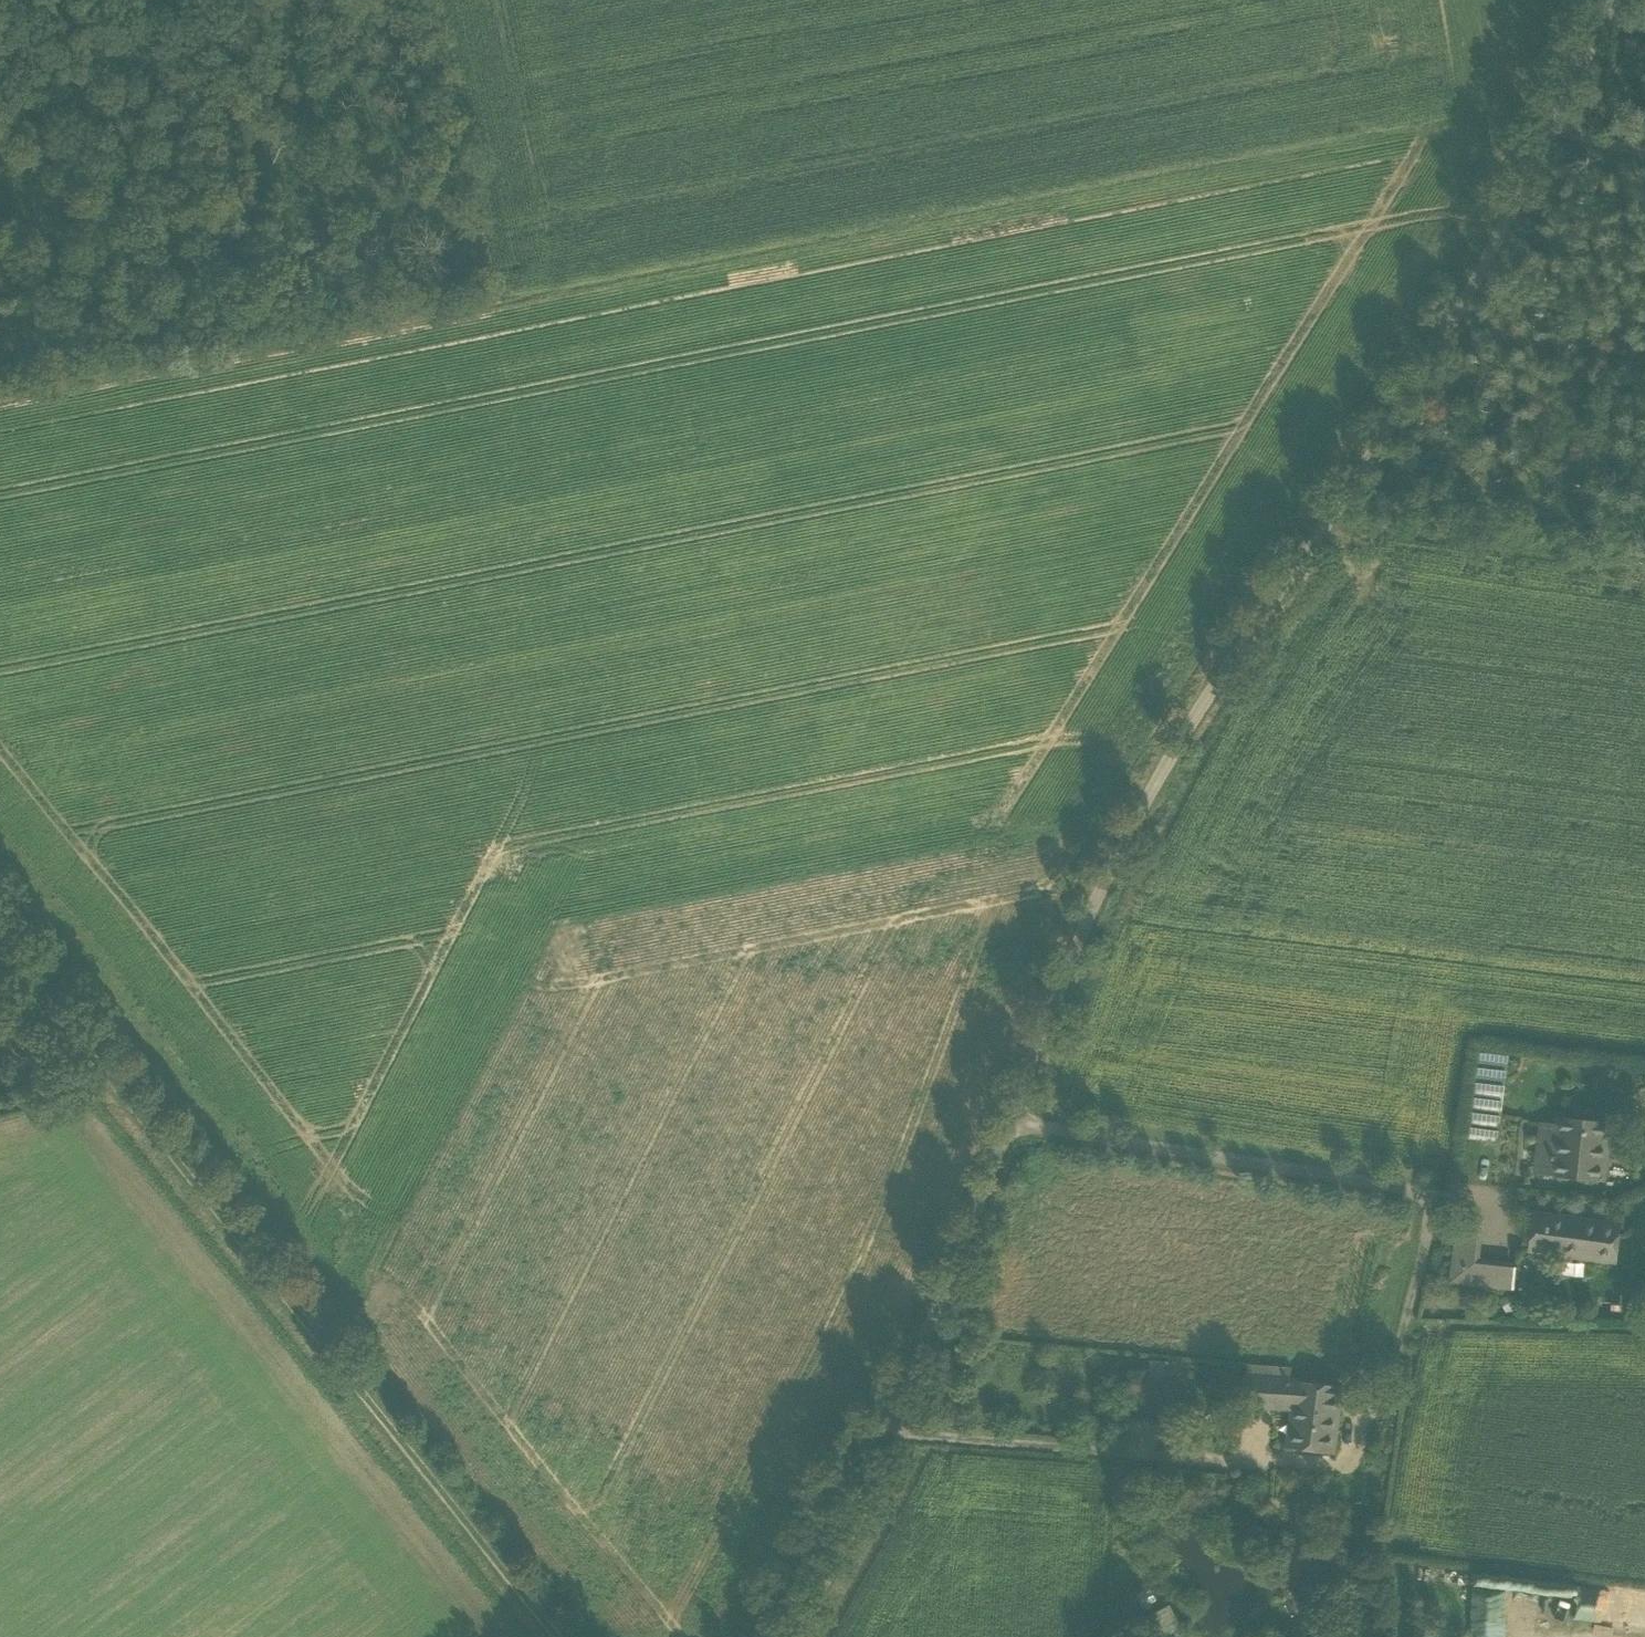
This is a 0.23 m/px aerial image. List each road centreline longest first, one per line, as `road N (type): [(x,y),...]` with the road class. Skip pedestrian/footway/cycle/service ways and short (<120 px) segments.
road 1 (unclassified): [(1613,0),(1550,133),(1381,434),(1158,767),(871,1427),(760,1636)]
road 2 (track): [(0,943),(562,1636)]
road 3 (track): [(1441,1193),(1001,1116)]
road 4 (track): [(1279,1461),(871,1427)]

